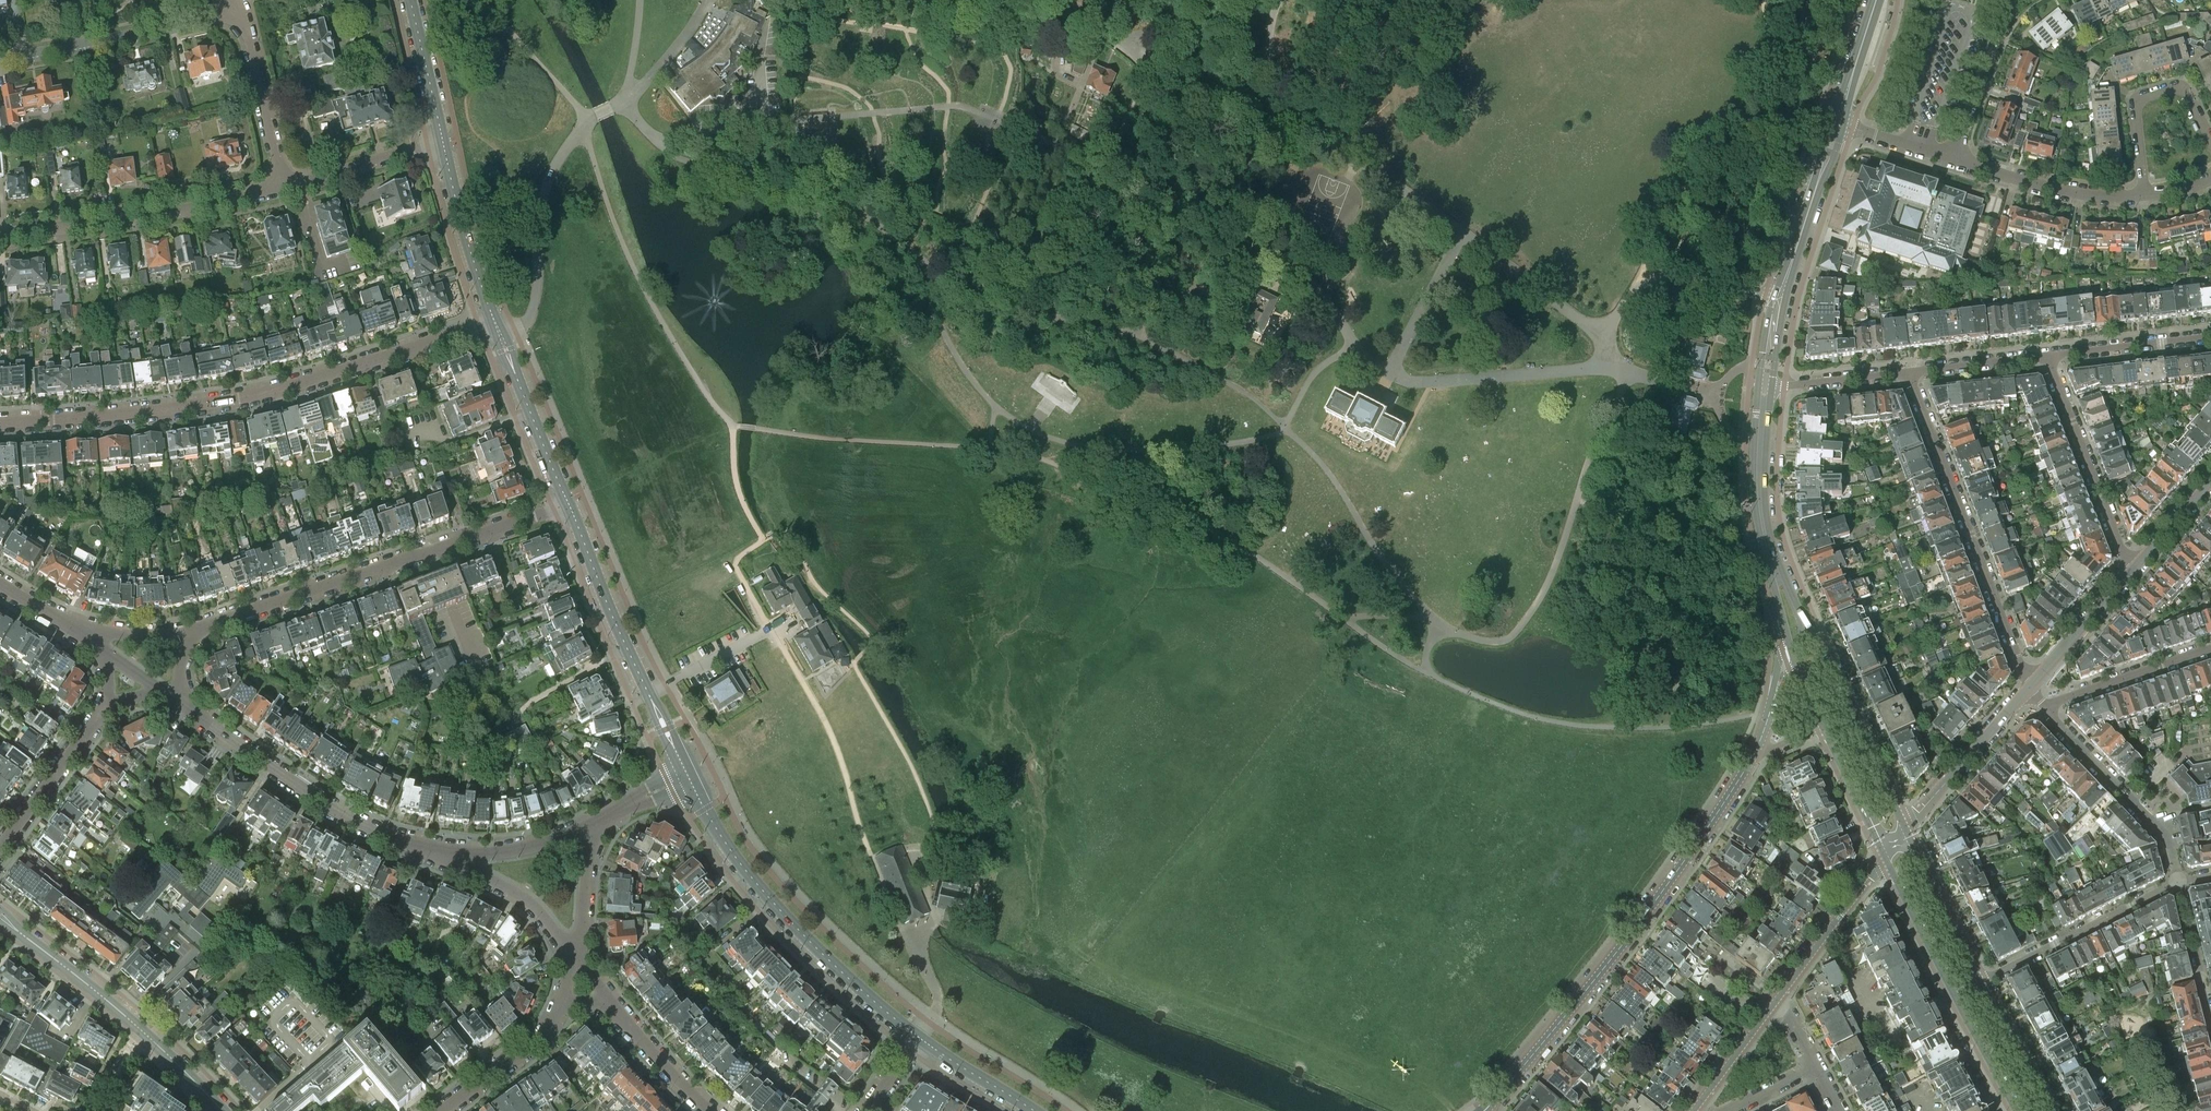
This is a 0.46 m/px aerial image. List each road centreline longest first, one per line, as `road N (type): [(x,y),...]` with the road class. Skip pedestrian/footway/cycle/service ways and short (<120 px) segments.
road 1 (track): [(1426,673),(1439,621),(1382,558),(1322,465),(1262,405),(1133,333),(1005,300),(923,259)]
road 2 (track): [(920,950),(933,919),(921,855),(934,825),(915,772),(853,663),(872,640),(816,585),(784,534),(764,542),(738,489),(733,425)]
road 3 (residential): [(0,423),(227,401),(479,326),(498,328)]
road 4 (track): [(1344,619),(1419,618),(1494,642),(1516,633),(1550,577),(1587,461),(1628,372)]
road 5 (secondary): [(1500,1095),(1622,945),(1753,756)]
road 6 (track): [(1356,345),(1312,376),(1283,431),(1250,440),(1085,447),(1043,435),(997,408)]
road 7 (track): [(1811,732),(1750,716),(1676,727),(1578,726),(1532,717),(1426,673)]
road 8 (residential): [(197,632),(567,501)]
road 9 (track): [(770,630),(825,722),(870,855),(920,950)]
road 10 (secondary): [(688,775),(764,893),(917,1036)]
road 11 (track): [(733,425),(641,284),(585,124)]
road 12 (residential): [(2028,687),(1908,372)]
road 13 (track): [(1644,284),(1667,224),(1759,150),(1775,73),(1762,0)]
road 14 (residential): [(461,860),(335,810),(176,699)]
road 15 (secondary): [(688,775),(567,501)]
road 16 (track): [(923,259),(839,199),(679,159),(659,139)]
road 17 (track): [(1577,498),(1649,515),(1668,536),(1676,727)]
road 18 (residential): [(0,232),(281,187)]
road 19 (primary): [(1765,385),(1781,296),(1837,124)]
road 20 (track): [(1133,333),(1203,278),(1232,215),(1257,113)]
road 21 (track): [(733,425),(989,448)]
road 22 (residential): [(0,59),(243,17)]
road 23 (track): [(1344,619),(1257,557),(1141,498)]
road 24 (residential): [(2043,356),(2137,566)]
road 25 (primary): [(1904,833),(1810,628)]
road 26 (residential): [(2179,882),(1981,983)]
road 27 (track): [(1292,269),(1109,167)]
road 28 (residential): [(1951,158),(2054,189),(2147,195)]
road 29 (residential): [(2147,195),(2140,100),(2187,92),(2210,144)]
road 30 (secondary): [(498,328),(444,142)]
road 31 (residential): [(1904,833),(2028,687)]
road 32 (secondary): [(567,501),(498,328)]
road 33 (residential): [(1775,1003),(1886,859)]
road 34 (primary): [(141,1032),(0,918)]
road 35 (residential): [(0,851),(108,706)]
road 36 (residential): [(281,187),(243,17)]
road 37 (primary): [(1771,557),(1759,484),(1765,385)]
road 38 (residential): [(2047,706),(2210,648)]
road 39 (residential): [(1951,158),(2014,0)]
road 40 (residential): [(281,187),(444,142)]
road 41 (track): [(997,408),(946,338),(923,259)]
road 42 (primary): [(1981,983),(1904,833)]
road 43 (residential): [(2043,356),(2210,336)]
road 44 (residential): [(2028,687),(2137,566)]
road 45 (track): [(989,448),(1141,498)]
road 46 (track): [(585,124),(486,0)]
road 47 (track): [(1109,167),(1146,245),(1147,315)]
road 48 (residential): [(558,1010),(537,1042),(442,1110)]
road 49 (residential): [(2151,821),(2047,706)]
road 50 (track): [(1126,49),(1180,26),(1275,10)]
road 51 (primary): [(1886,859),(1954,996)]
road 52 (residential): [(575,954),(519,895),(461,860)]
road 53 (primary): [(1822,727),(1886,859)]
road 54 (secondary): [(444,142),(410,0)]
road 55 (primary): [(2049,1110),(1981,983)]
road 56 (residential): [(1765,385),(1908,372)]
road 57 (residential): [(711,1110),(611,1008)]
road 58 (residential): [(461,860),(597,827)]
road 59 (secondary): [(917,1036),(1033,1110)]
road 60 (residential): [(1908,372),(2043,356)]
road 61 (residential): [(1694,1110),(1775,1003)]
road 62 (residential): [(2179,882),(2210,1010)]
road 63 (primary): [(1837,124),(1877,0)]
road 64 (primary): [(1954,996),(2016,1110)]
road 65 (residential): [(597,827),(575,954)]

